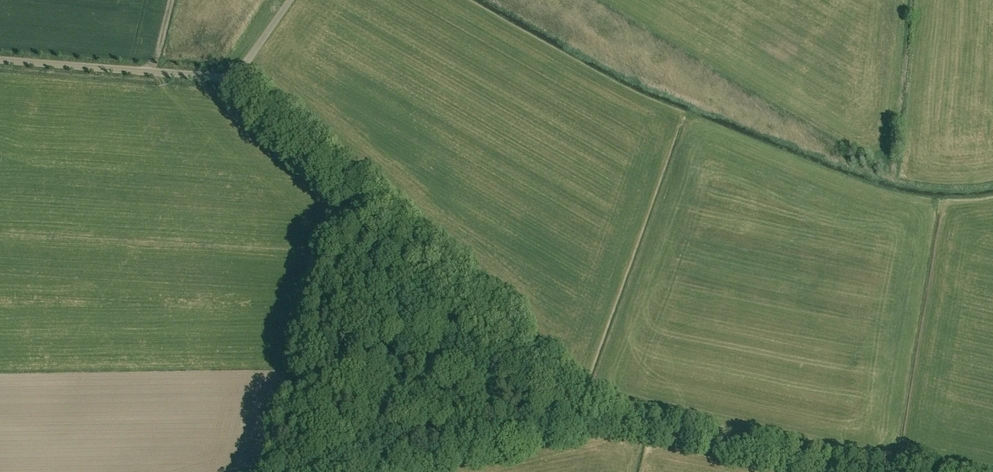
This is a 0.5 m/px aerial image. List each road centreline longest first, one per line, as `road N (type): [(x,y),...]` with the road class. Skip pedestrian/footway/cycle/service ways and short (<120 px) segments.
road 1 (unclassified): [(851,471),(605,417),(233,81)]
road 2 (unclassified): [(233,81),(0,60)]
road 3 (track): [(605,417),(394,471)]

